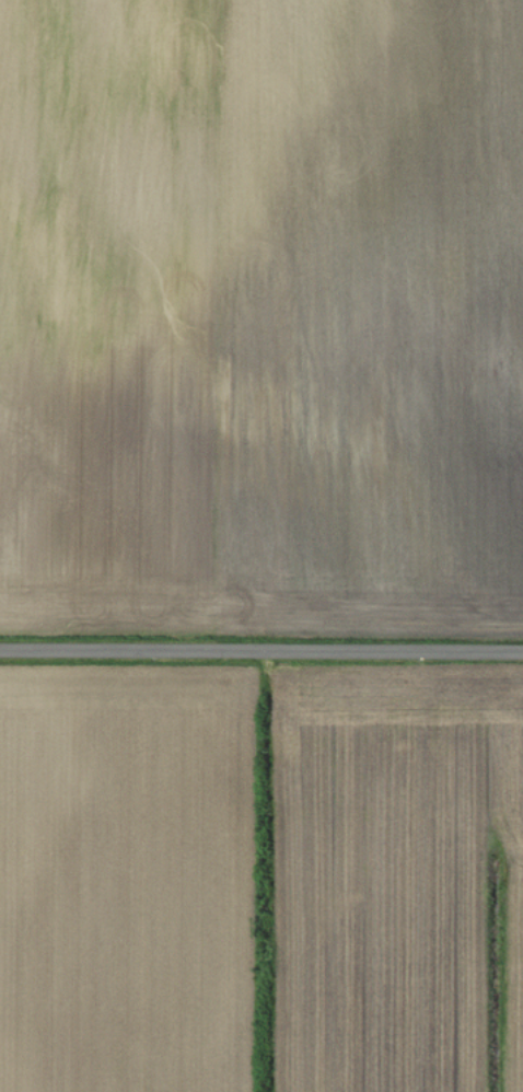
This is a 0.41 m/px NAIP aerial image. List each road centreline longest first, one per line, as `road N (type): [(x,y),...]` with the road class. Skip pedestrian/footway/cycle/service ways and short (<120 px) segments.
road 1 (residential): [(0,644),(522,645)]

